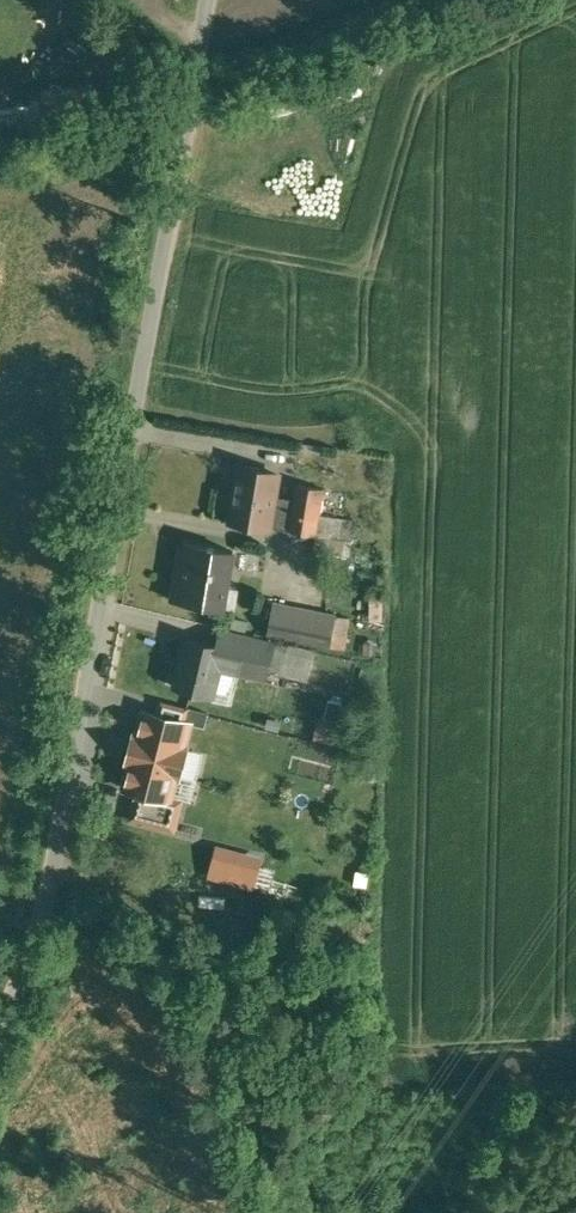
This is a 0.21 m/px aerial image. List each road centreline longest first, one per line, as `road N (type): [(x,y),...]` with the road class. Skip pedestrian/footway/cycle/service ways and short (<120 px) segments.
road 1 (unclassified): [(204,0),(57,850),(0,988)]

